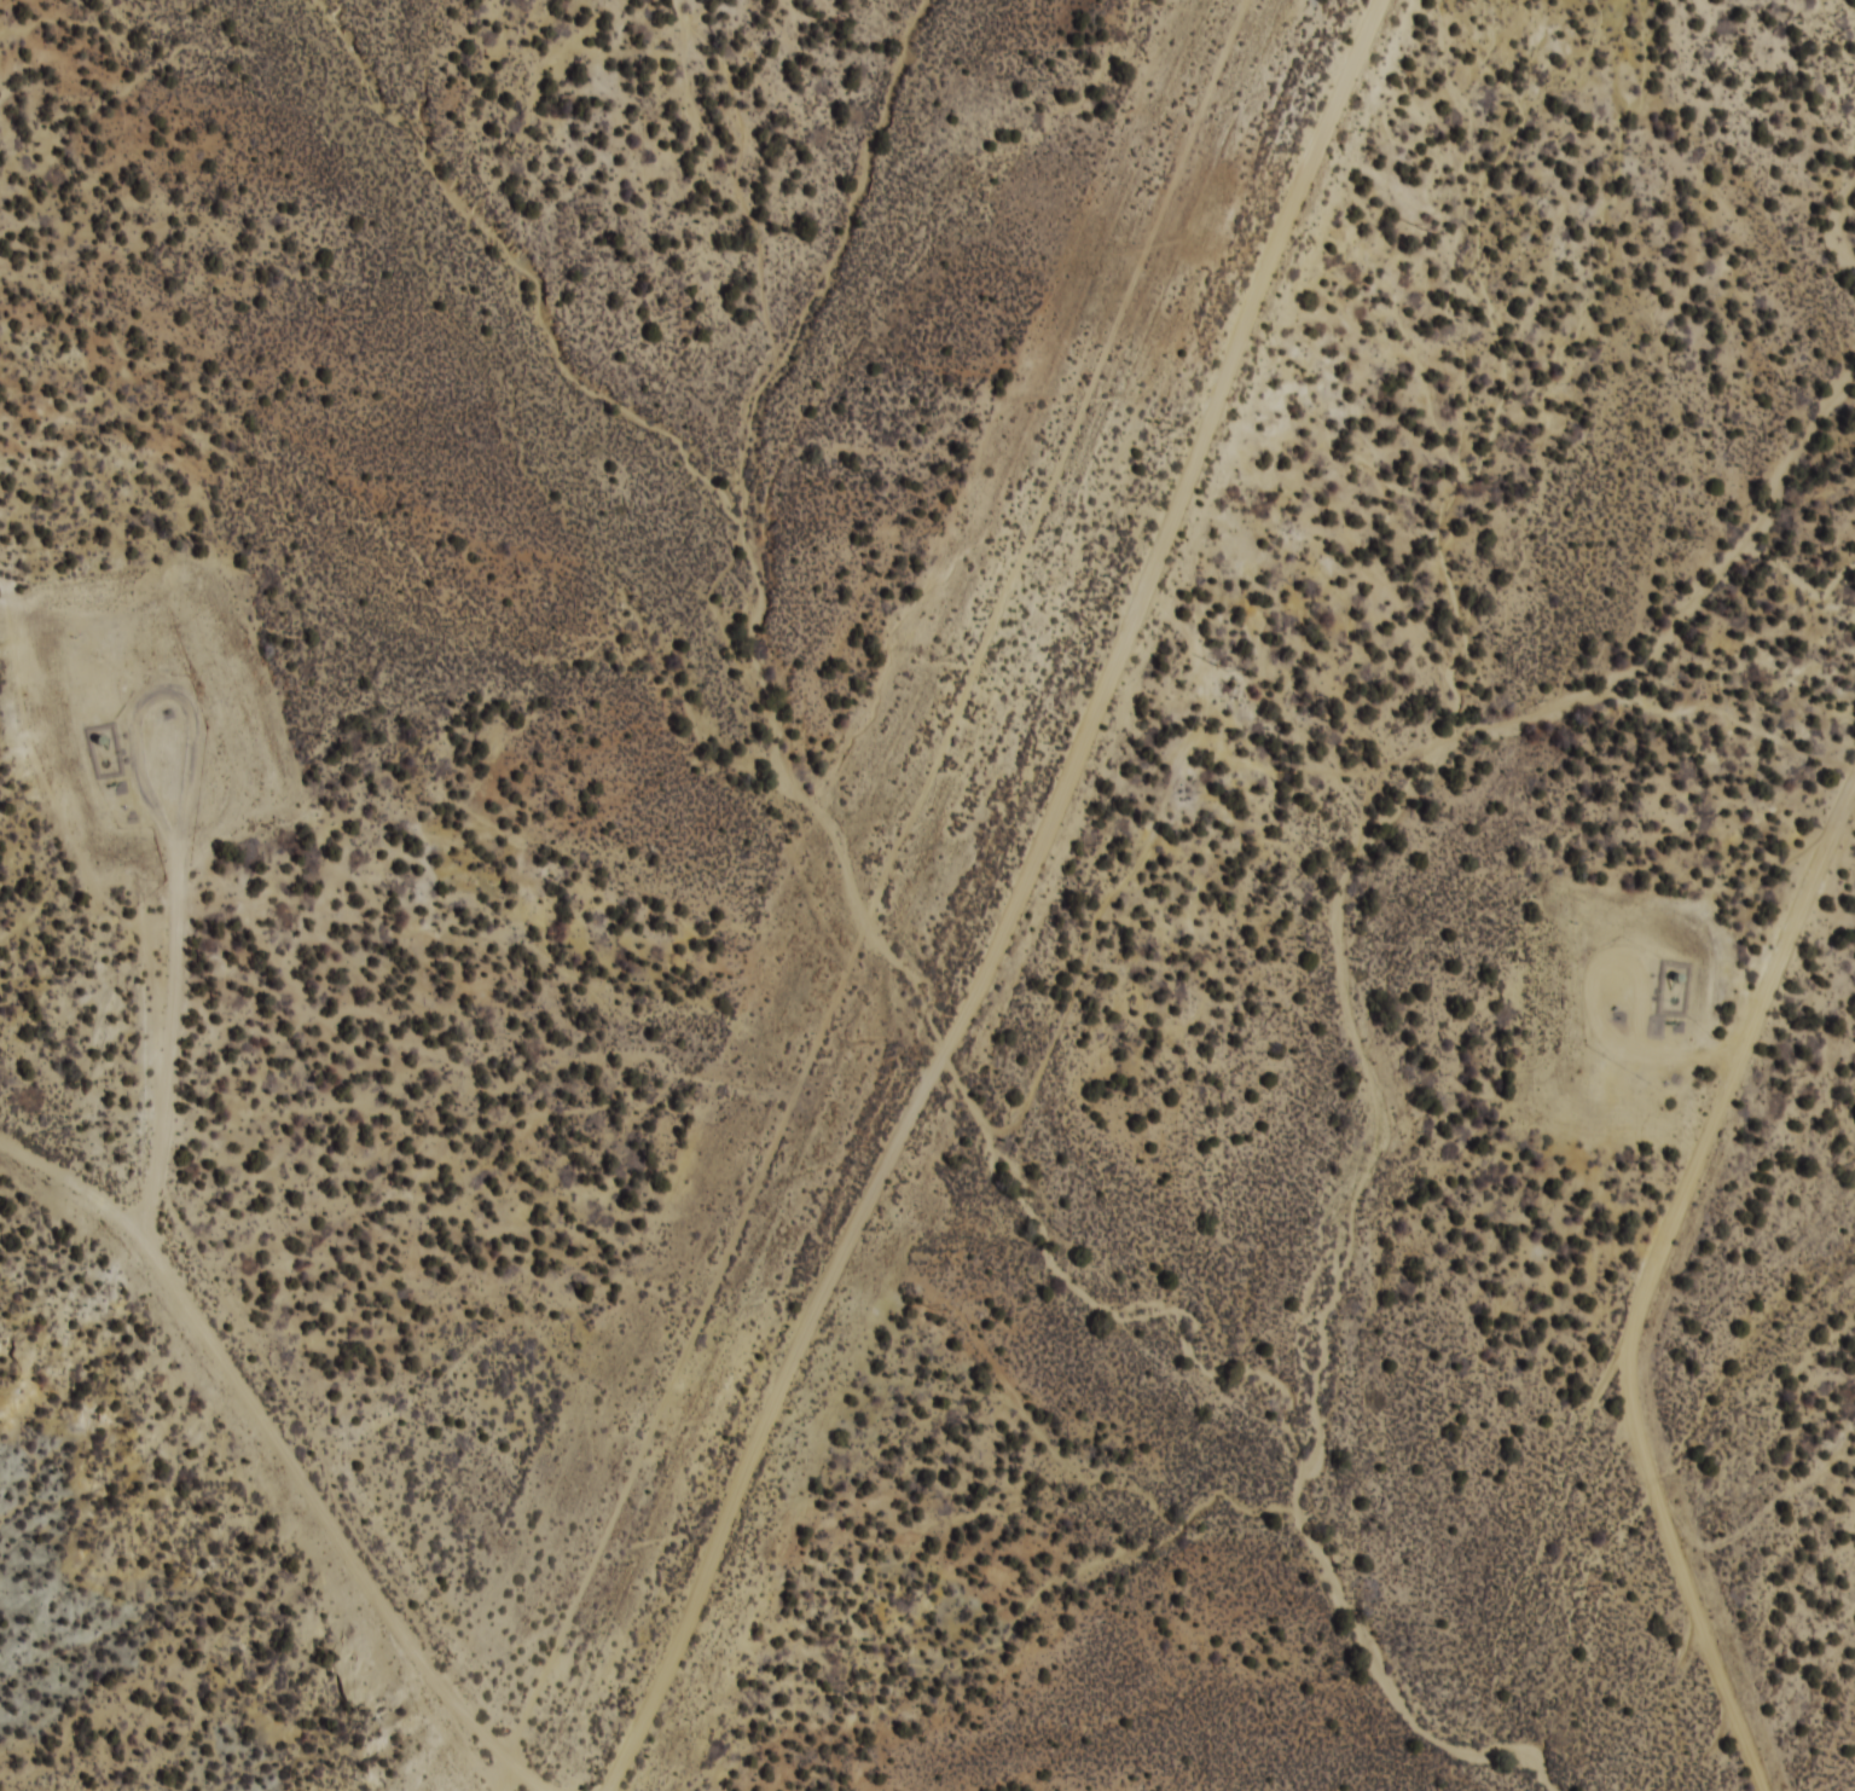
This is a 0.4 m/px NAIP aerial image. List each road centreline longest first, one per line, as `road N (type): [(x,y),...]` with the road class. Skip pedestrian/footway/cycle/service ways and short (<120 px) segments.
road 1 (residential): [(606,1790),(683,1630),(788,1363),(1020,892),(1378,0)]
road 2 (track): [(1780,1790),(1650,1494),(1657,1306),(1854,773)]
road 3 (residential): [(554,1790),(504,1762),(437,1688),(140,1242),(0,1140)]

